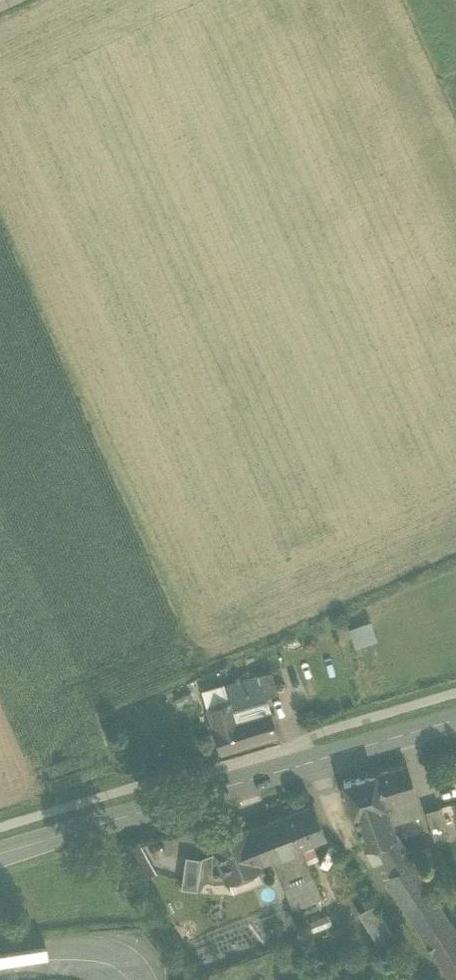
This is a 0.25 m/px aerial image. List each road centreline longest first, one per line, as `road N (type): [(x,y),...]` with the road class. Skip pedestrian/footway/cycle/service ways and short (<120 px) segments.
road 1 (secondary): [(455,720),(0,855)]

